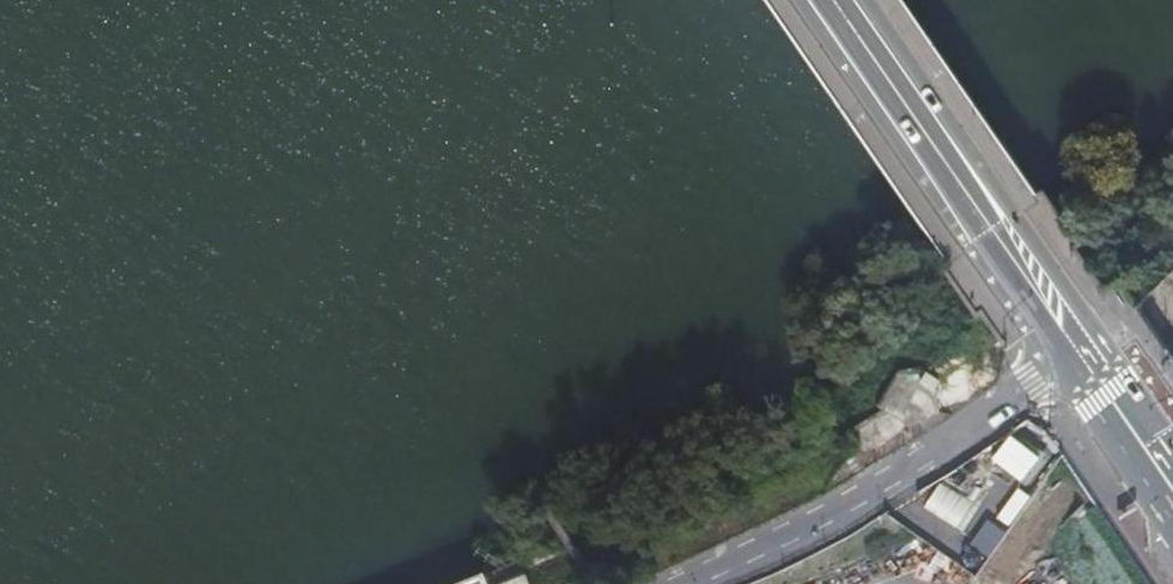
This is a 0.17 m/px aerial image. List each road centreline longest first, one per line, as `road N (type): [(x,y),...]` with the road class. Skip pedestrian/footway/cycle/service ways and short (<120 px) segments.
road 1 (secondary): [(813,0),(1062,367)]
road 2 (unclassified): [(688,583),(882,486),(1062,367)]
road 3 (secondary): [(1095,346),(858,0)]
road 4 (secondary): [(1062,367),(1172,525)]
road 5 (secondary): [(1172,455),(1095,346)]

